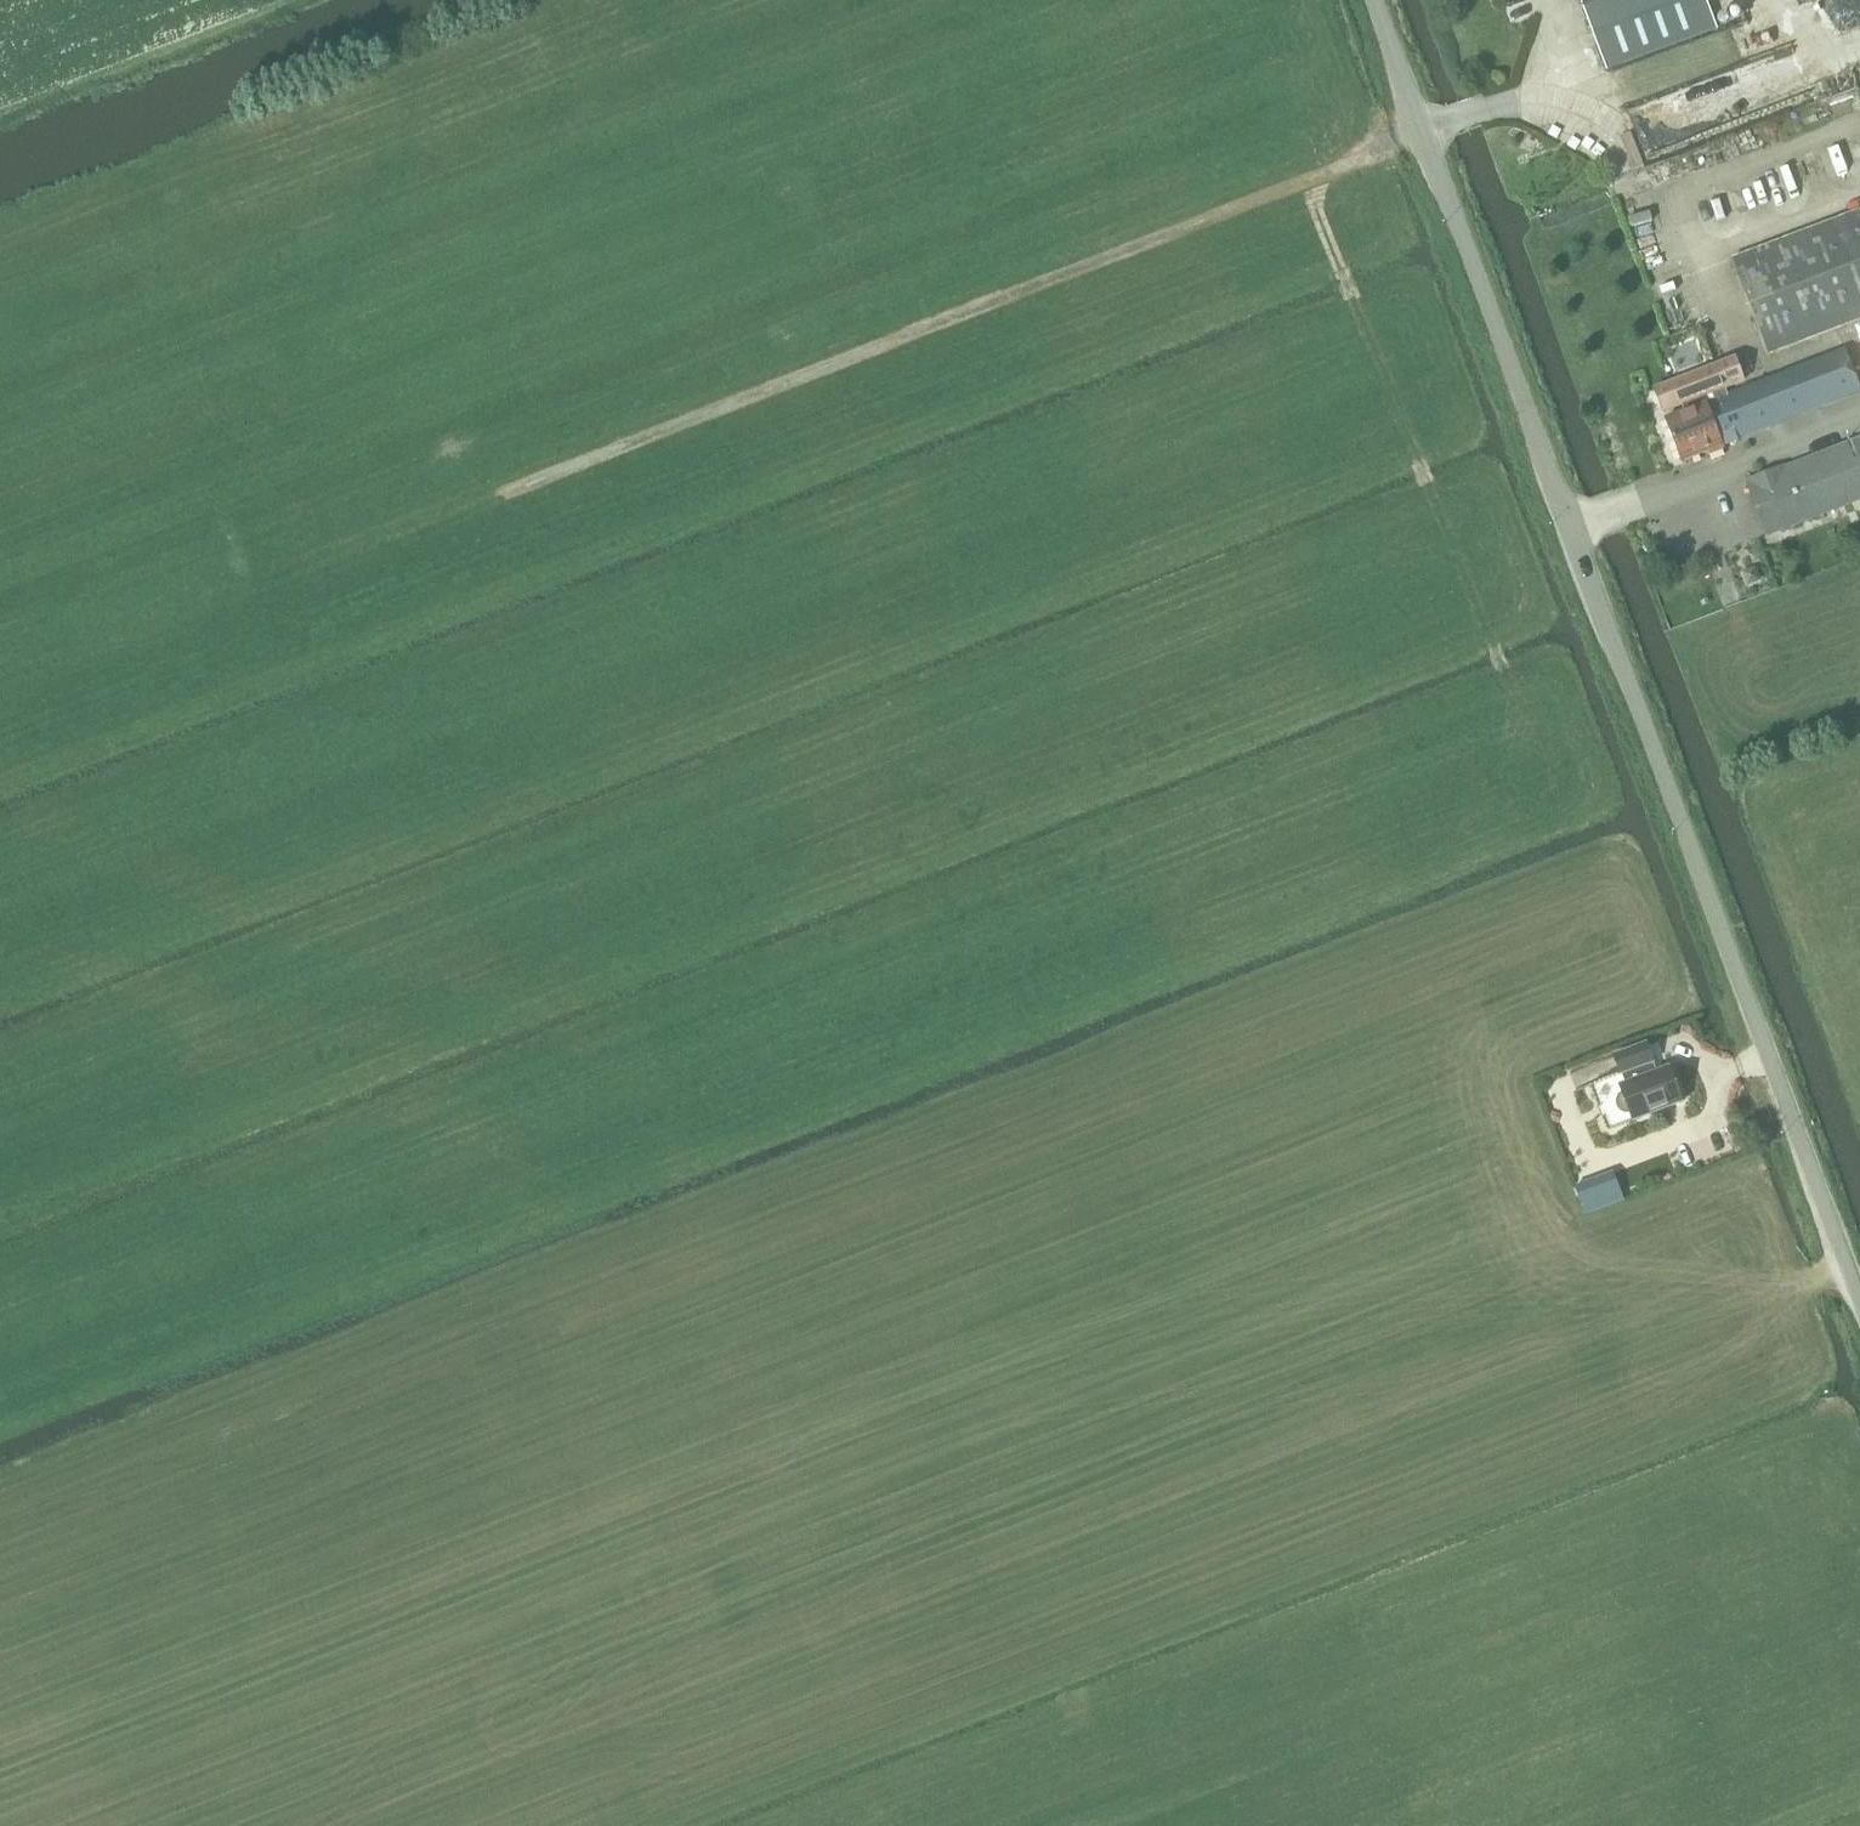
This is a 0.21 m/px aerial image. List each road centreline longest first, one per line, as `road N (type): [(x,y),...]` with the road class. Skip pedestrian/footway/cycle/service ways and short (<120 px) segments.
road 1 (unclassified): [(1859,1298),(1375,0)]

